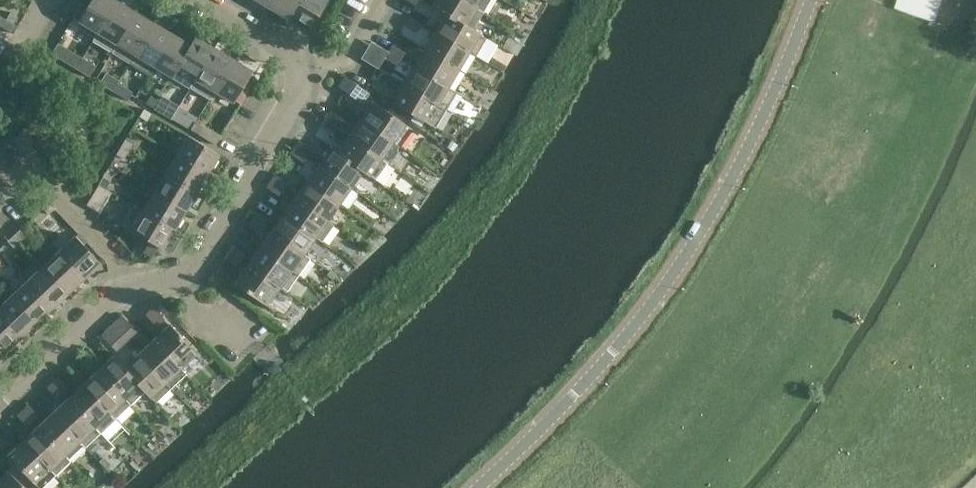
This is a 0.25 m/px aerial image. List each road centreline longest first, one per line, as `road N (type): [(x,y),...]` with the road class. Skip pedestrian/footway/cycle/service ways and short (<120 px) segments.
road 1 (tertiary): [(478,487),(567,403),(648,307),(729,182),(811,0)]
road 2 (residential): [(0,396),(116,294),(167,280),(193,262),(293,94),(297,71)]
road 3 (residential): [(297,71),(287,50),(197,0)]
road 4 (residential): [(297,71),(348,58),(383,0)]

